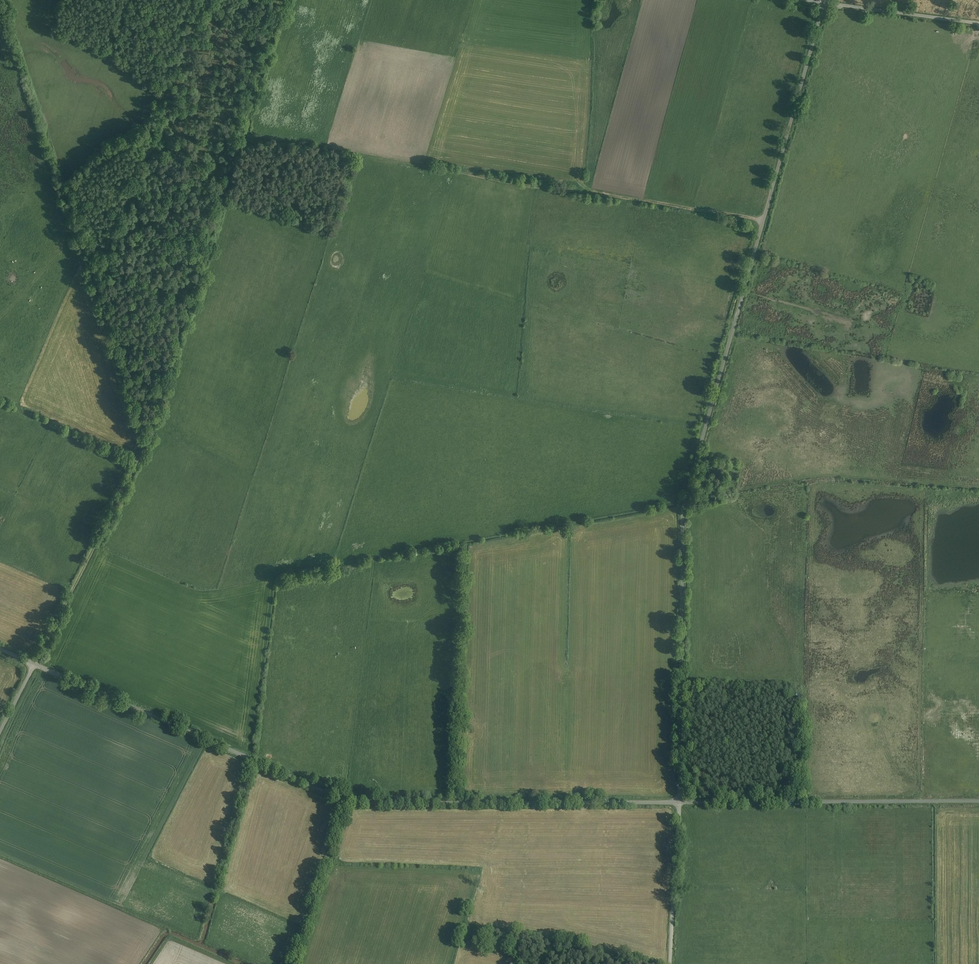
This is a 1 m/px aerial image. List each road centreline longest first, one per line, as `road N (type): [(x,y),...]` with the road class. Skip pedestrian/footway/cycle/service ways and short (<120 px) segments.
road 1 (unclassified): [(679,802),(683,503),(824,3)]
road 2 (unclassified): [(679,802),(348,801),(34,664)]
road 3 (track): [(763,220),(242,136)]
road 4 (track): [(146,443),(283,0)]
road 5 (unclassified): [(978,800),(679,802)]
road 6 (track): [(58,171),(146,443)]
road 7 (track): [(462,542),(457,803)]
road 8 (track): [(146,443),(34,664)]
road 9 (track): [(348,801),(296,963)]
road 10 (track): [(679,802),(669,963)]
road 11 (track): [(755,250),(905,291)]
road 12 (unclassified): [(978,23),(824,3)]
road 13 (track): [(636,963),(512,940),(503,925)]

